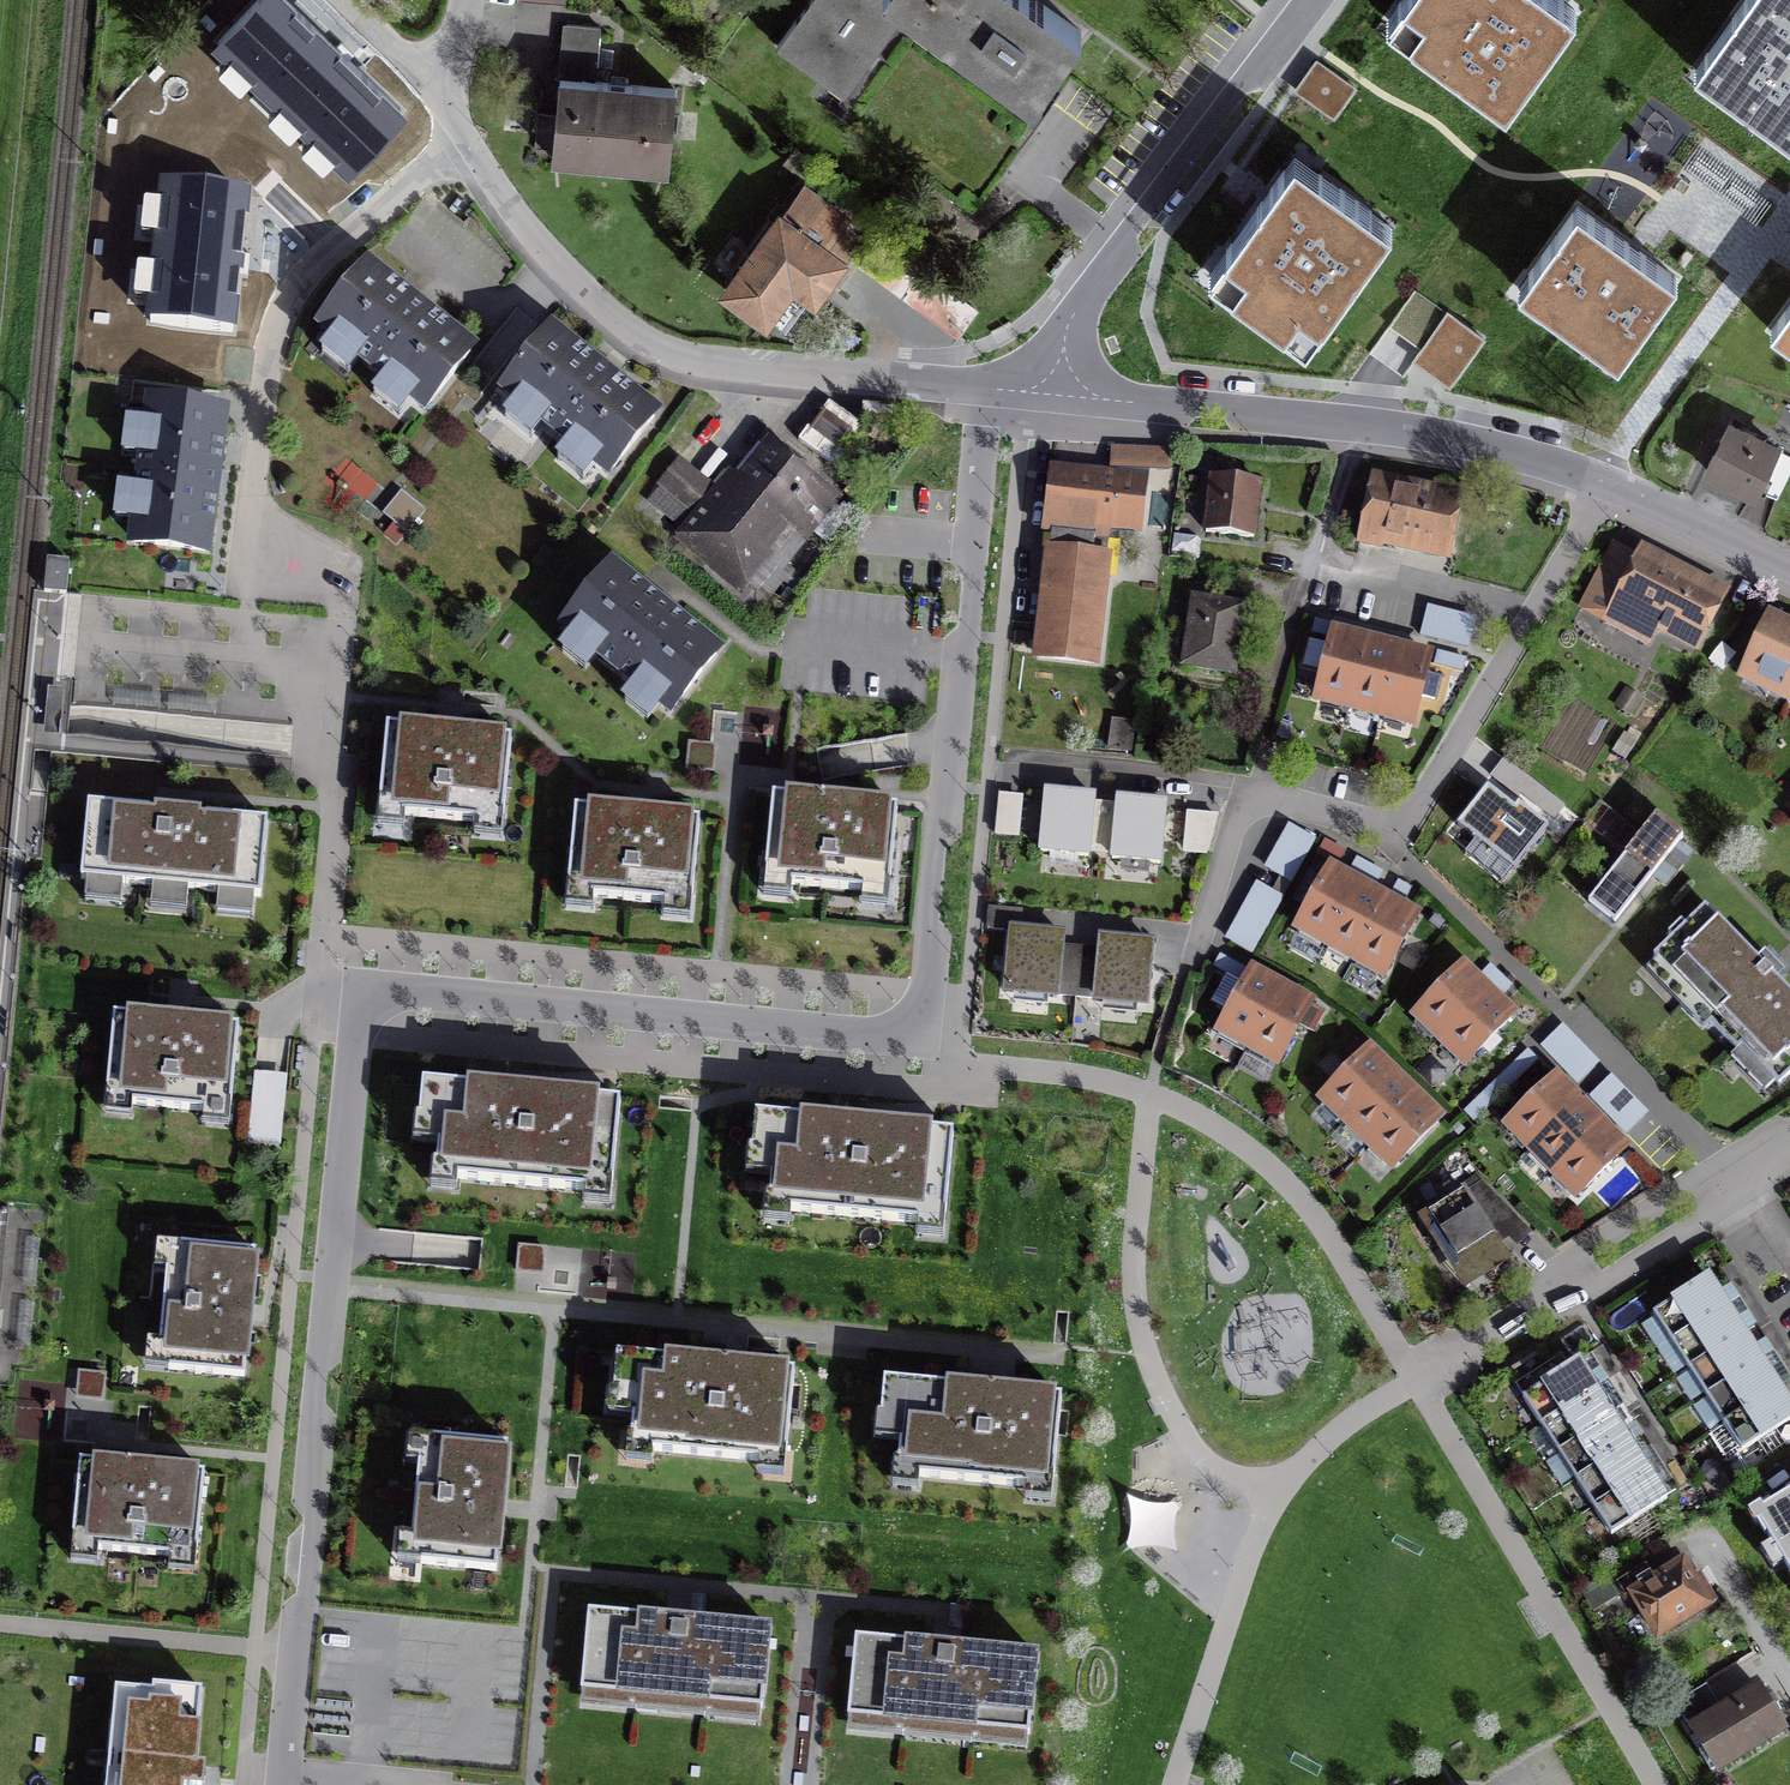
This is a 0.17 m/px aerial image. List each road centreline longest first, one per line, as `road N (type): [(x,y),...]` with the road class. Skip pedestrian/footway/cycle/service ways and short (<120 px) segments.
road 1 (residential): [(989,389),(927,980),(915,1031),(877,1036),(417,991),(382,995),(363,1015),(281,1784)]
road 2 (residential): [(1600,487),(1529,623),(1394,841),(1324,807),(1248,787),(1146,768),(1012,757),(991,765)]
road 3 (unclassified): [(989,389),(700,363),(626,329),(507,202),(439,80)]
road 4 (unclassified): [(1600,487),(1486,450),(1353,424),(1057,395)]
road 5 (residential): [(1308,0),(1068,325),(1057,395)]
road 6 (unclassified): [(1789,1142),(1414,1378)]
road 7 (unclassified): [(1789,570),(1600,487)]
road 8 (residential): [(1705,1534),(1789,1675)]
road 9 (unclassified): [(439,80),(345,0)]

